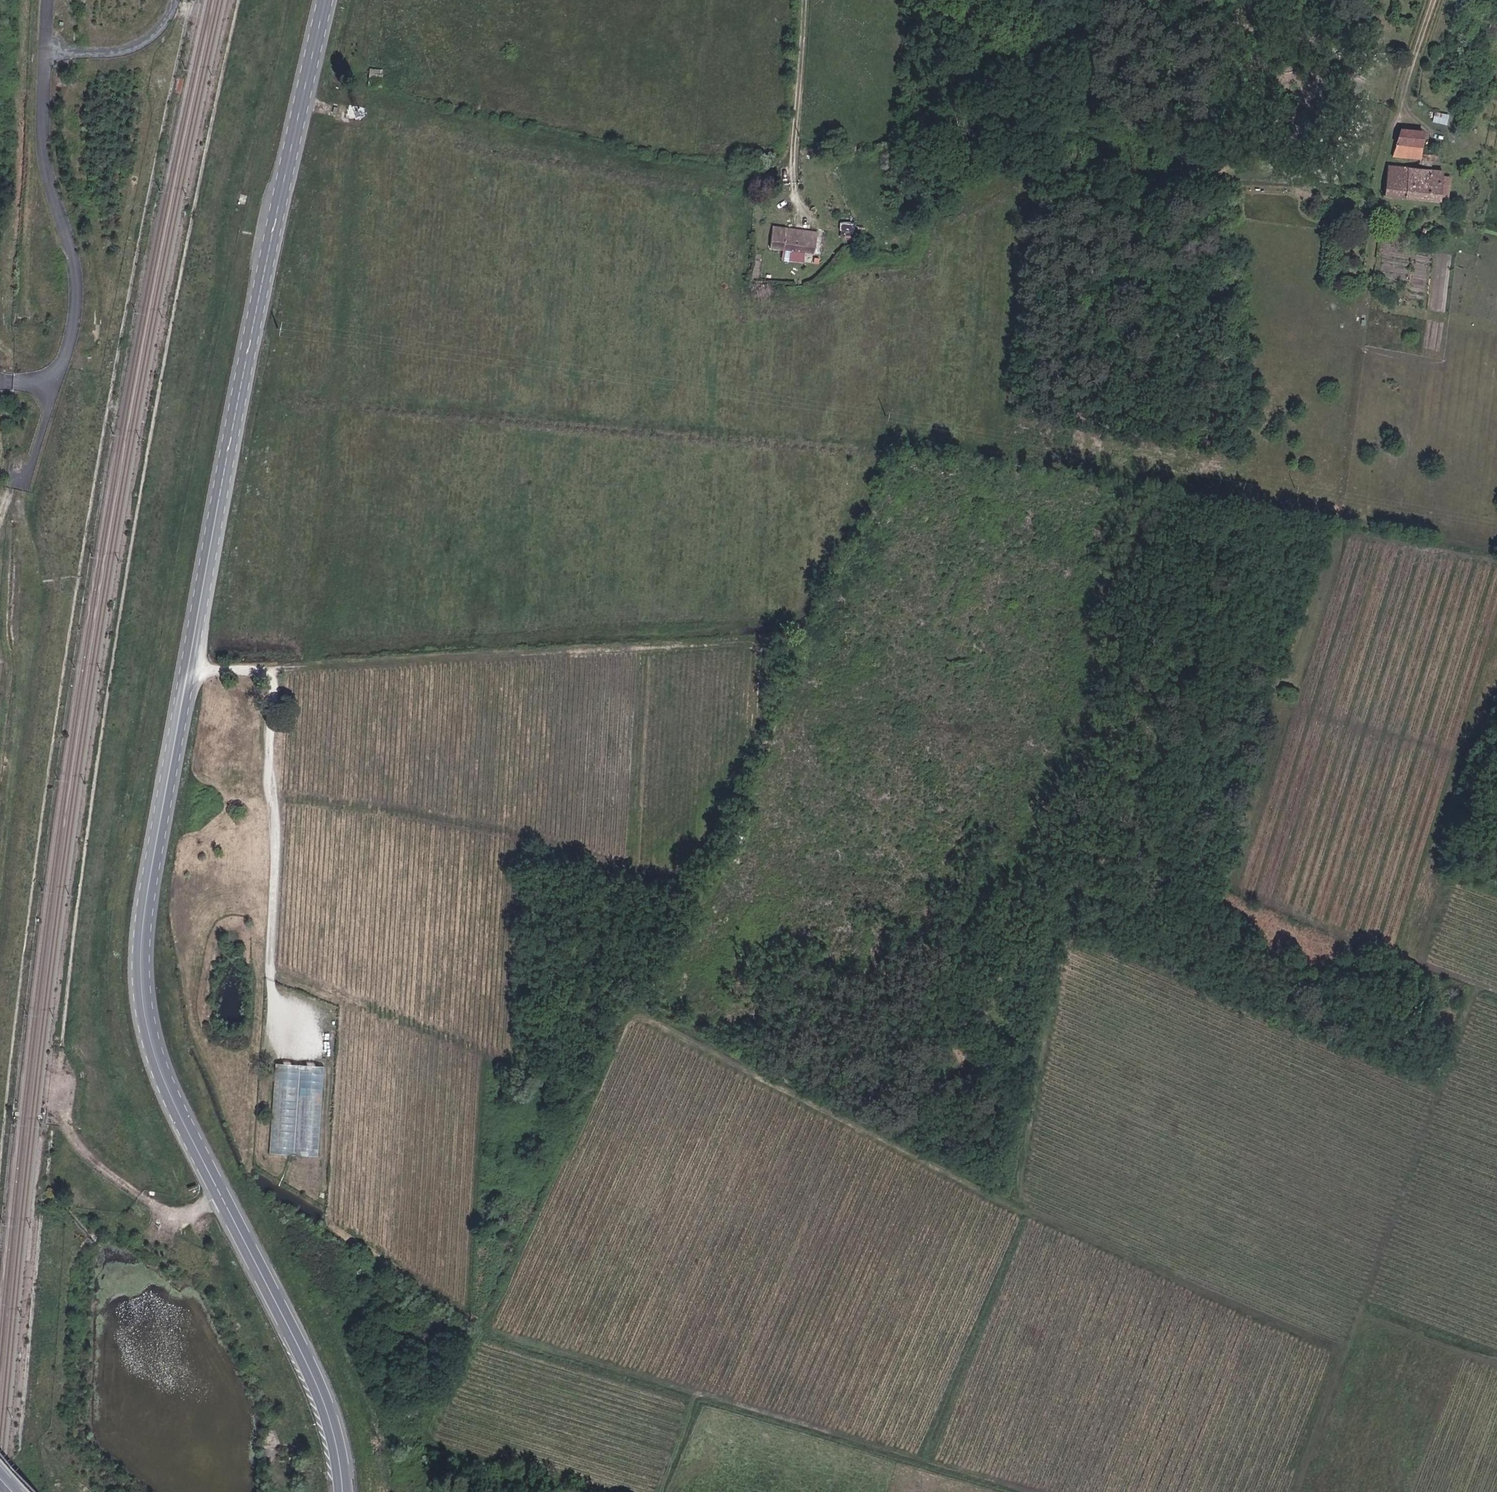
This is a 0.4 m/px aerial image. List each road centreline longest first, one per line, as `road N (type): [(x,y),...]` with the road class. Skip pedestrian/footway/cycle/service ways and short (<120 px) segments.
road 1 (tertiary): [(325,0),(220,486),(140,958),(160,1071),(320,1389),(342,1491)]
road 2 (track): [(800,208),(805,0)]
road 3 (track): [(1366,176),(1430,0)]

